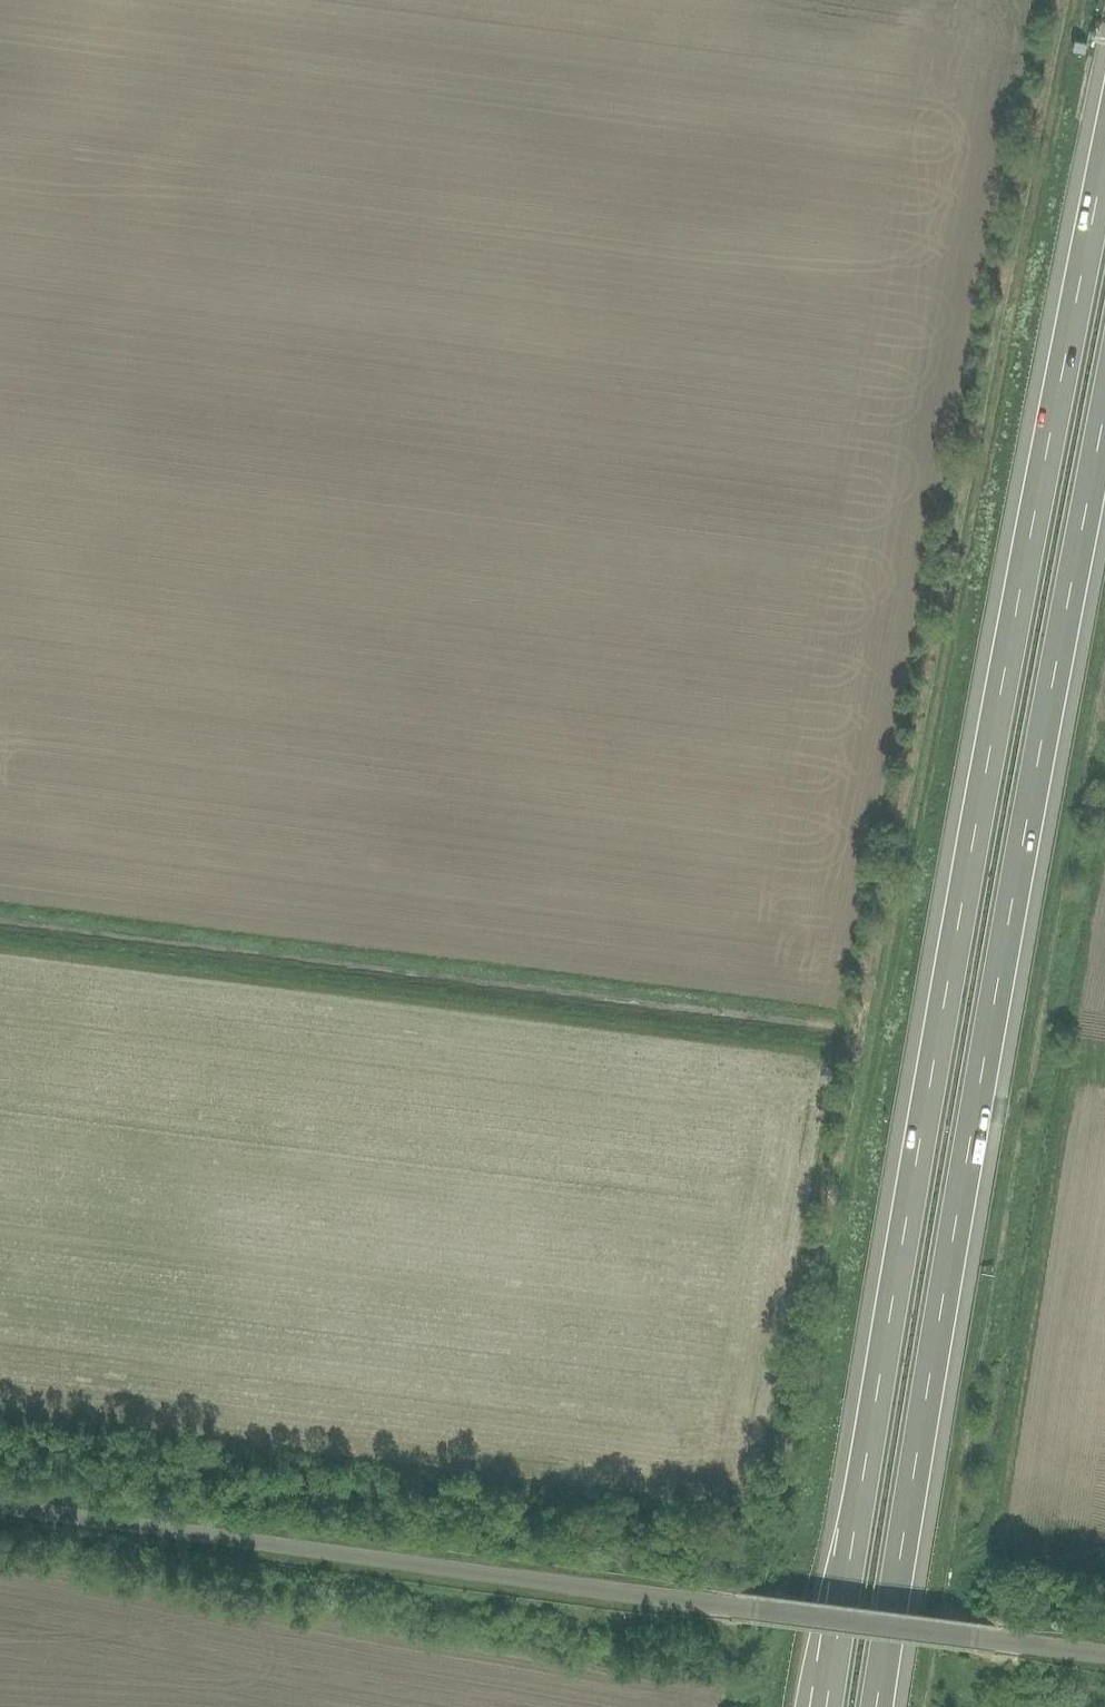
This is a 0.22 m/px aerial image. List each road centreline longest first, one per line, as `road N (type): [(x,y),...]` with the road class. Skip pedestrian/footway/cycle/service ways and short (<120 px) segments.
road 1 (motorway): [(1104,186),(963,905),(829,1706)]
road 2 (motorway): [(876,1706),(949,1256),(1104,445)]
road 3 (track): [(1104,1650),(0,1504)]

